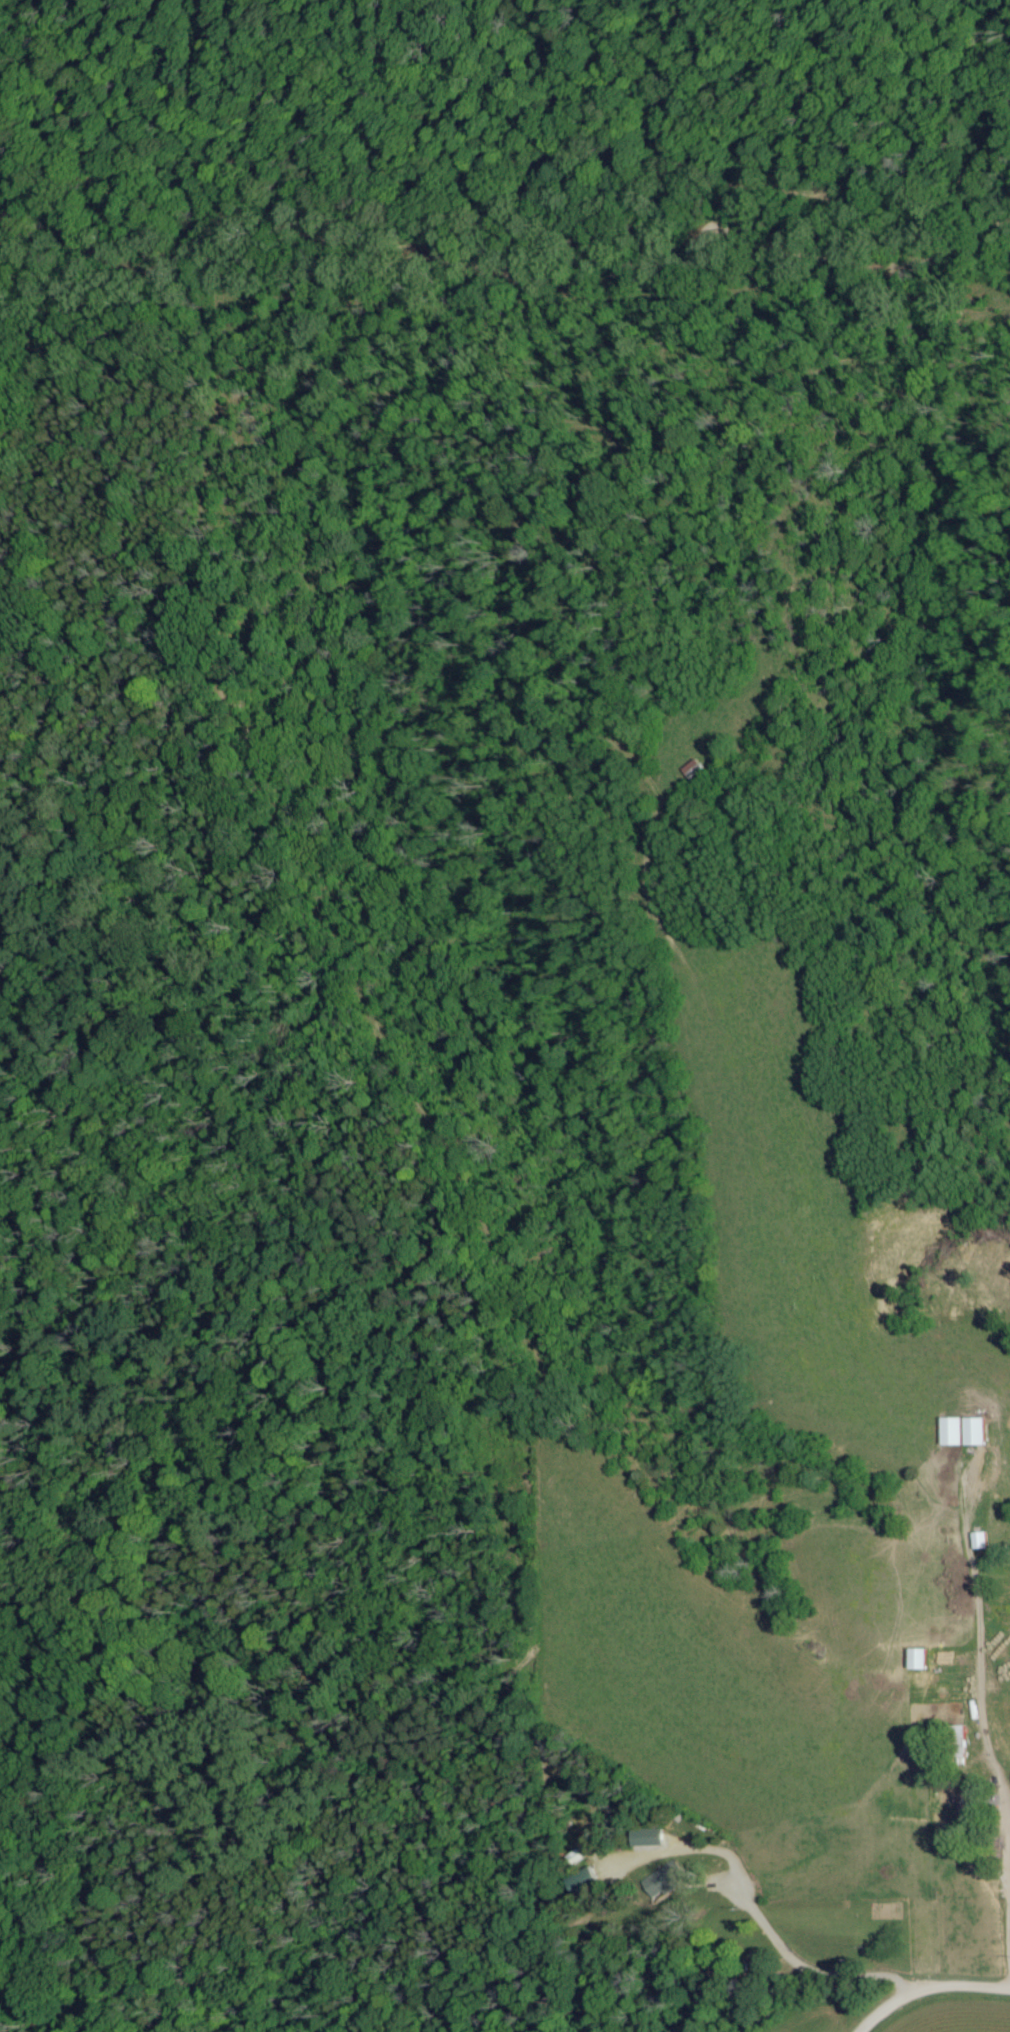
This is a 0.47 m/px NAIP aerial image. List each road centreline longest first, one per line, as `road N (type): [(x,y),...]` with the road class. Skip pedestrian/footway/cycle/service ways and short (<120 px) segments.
road 1 (residential): [(857,2031),(918,1988),(1009,1990)]

